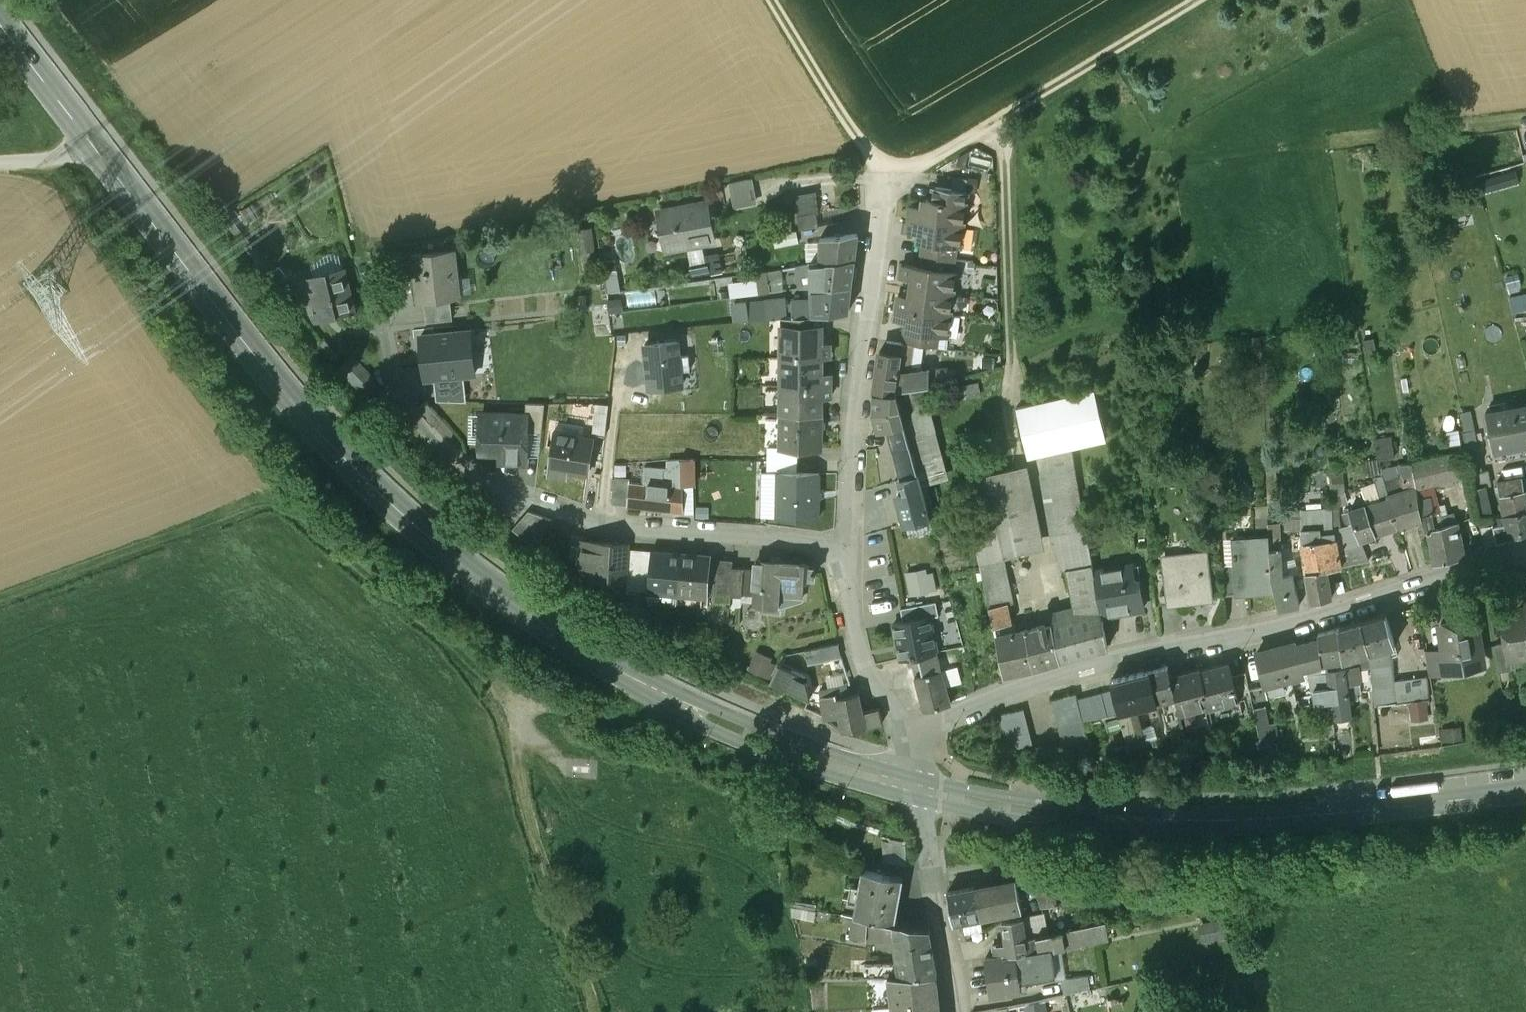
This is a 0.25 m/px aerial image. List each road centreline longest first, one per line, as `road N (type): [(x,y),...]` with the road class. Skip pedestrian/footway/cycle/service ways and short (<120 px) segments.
road 1 (tertiary): [(682,707),(479,579),(362,473),(255,356),(0,20)]
road 2 (residential): [(913,736),(1012,691),(1525,548)]
road 3 (residential): [(846,550),(581,516),(466,464),(431,434),(399,387),(363,257)]
road 4 (track): [(512,695),(288,500),(270,496),(0,595)]
road 5 (residential): [(887,173),(846,550)]
road 6 (tertiary): [(1525,792),(1191,823)]
road 7 (track): [(917,158),(1184,0)]
road 8 (track): [(1006,108),(1013,384)]
road 9 (tertiary): [(1191,823),(924,780)]
road 10 (tertiary): [(925,799),(1032,822),(1191,823)]
road 11 (tertiary): [(682,707),(781,756),(925,799)]
road 12 (tertiary): [(924,780),(682,707)]
road 13 (residential): [(925,799),(954,1011)]
road 14 (track): [(774,0),(887,173)]
road 15 (residential): [(846,550),(862,664),(913,736)]
road 16 (track): [(666,697),(649,722),(636,726),(605,725),(512,695)]

